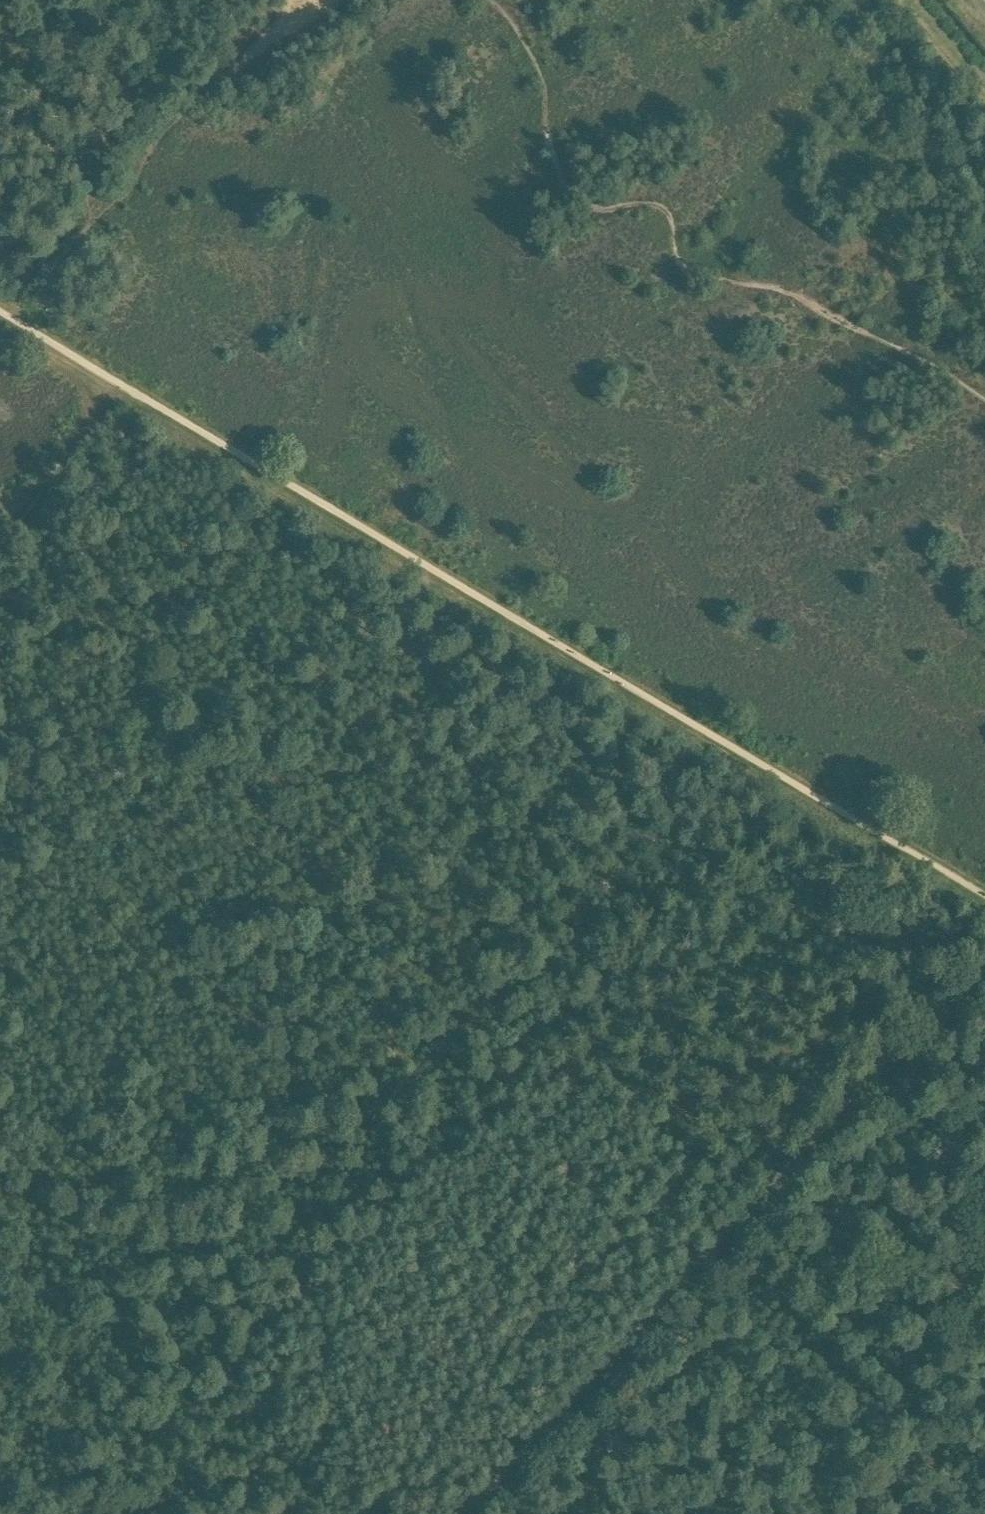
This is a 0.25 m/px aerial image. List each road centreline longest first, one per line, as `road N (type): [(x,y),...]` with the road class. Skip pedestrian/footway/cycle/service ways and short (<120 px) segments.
road 1 (track): [(984,911),(0,327)]
road 2 (track): [(984,970),(474,1513)]
road 3 (track): [(984,90),(906,0)]

